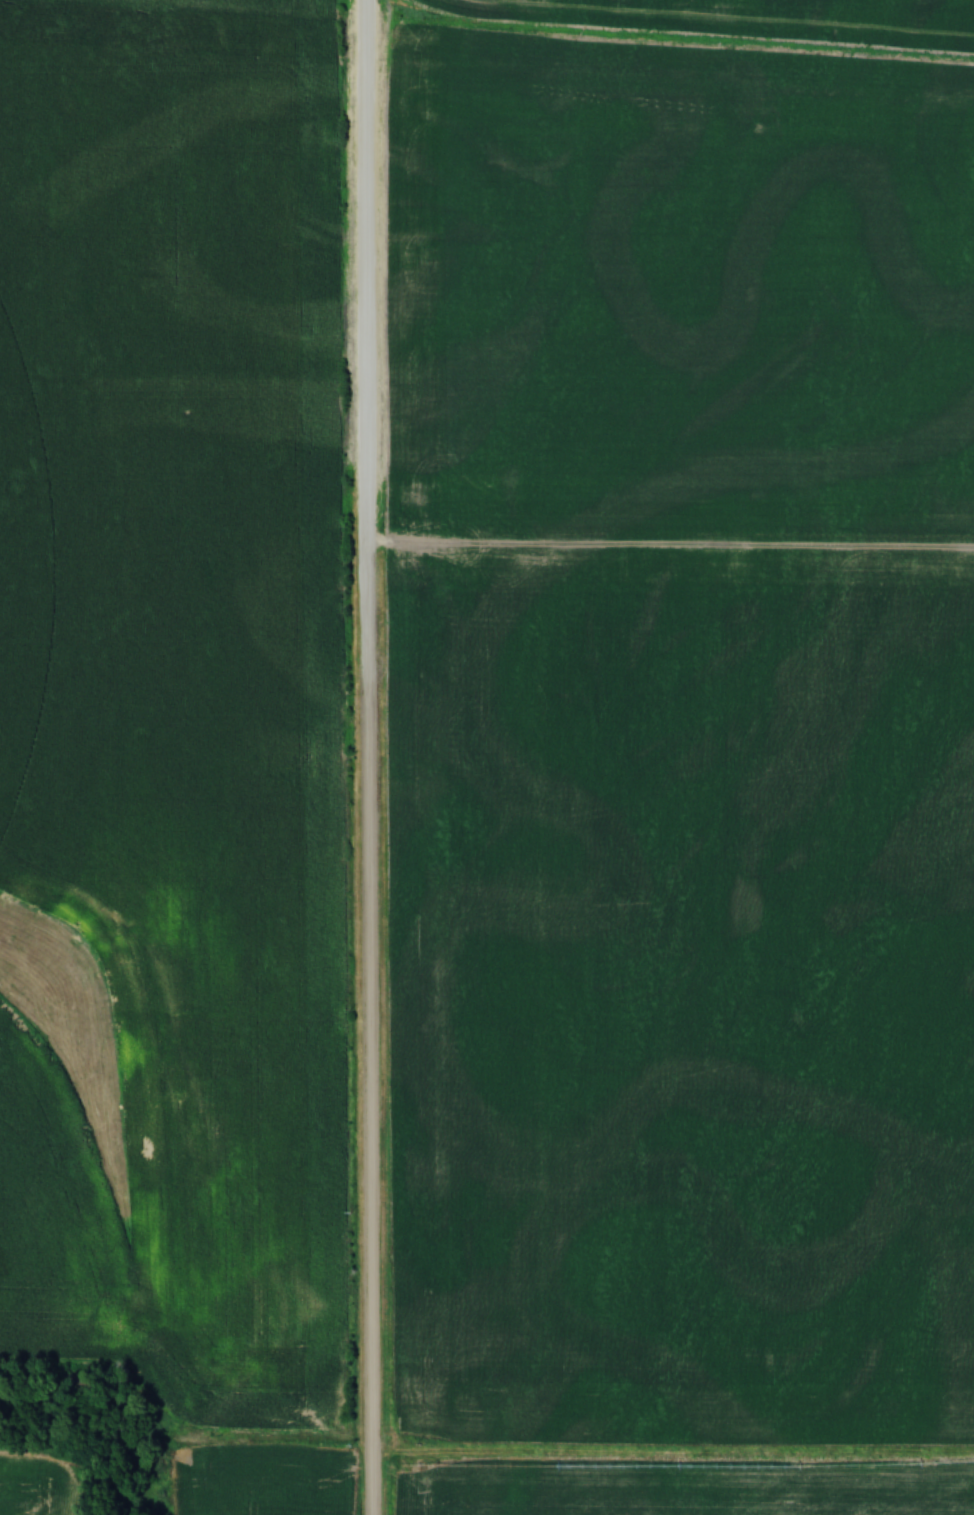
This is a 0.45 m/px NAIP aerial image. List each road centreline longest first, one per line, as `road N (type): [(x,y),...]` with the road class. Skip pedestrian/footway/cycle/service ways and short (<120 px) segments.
road 1 (residential): [(366,0),(376,1514)]

